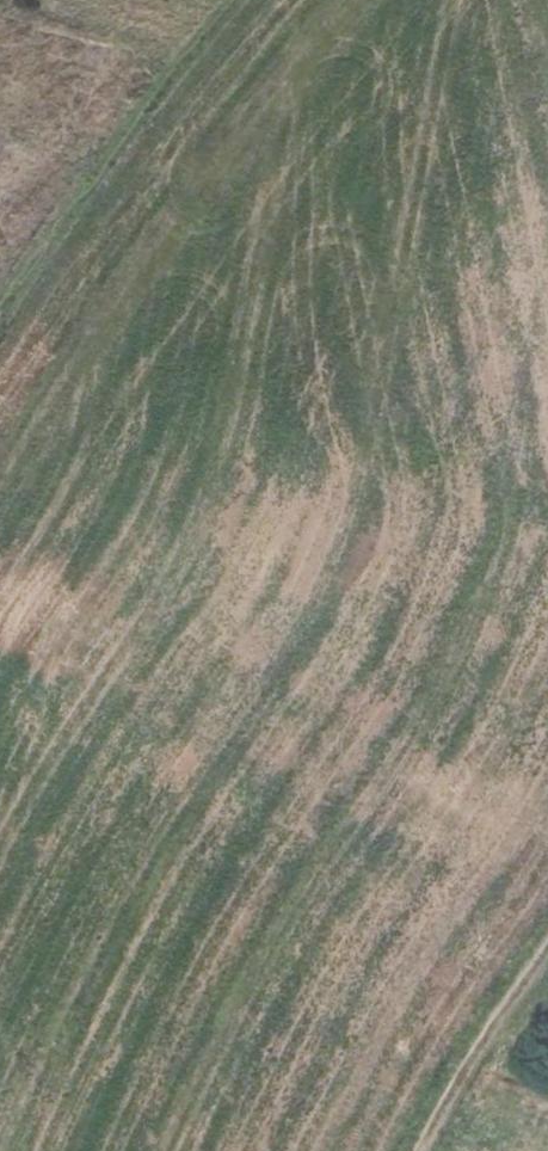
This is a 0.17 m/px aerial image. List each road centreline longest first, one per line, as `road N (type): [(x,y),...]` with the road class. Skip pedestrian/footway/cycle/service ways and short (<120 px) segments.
road 1 (track): [(0,307),(229,0)]
road 2 (track): [(428,1150),(547,963)]

